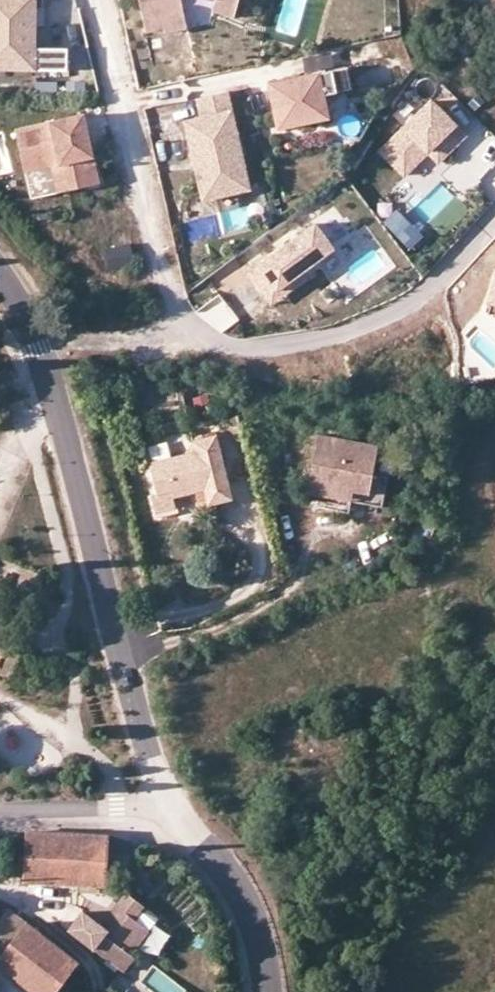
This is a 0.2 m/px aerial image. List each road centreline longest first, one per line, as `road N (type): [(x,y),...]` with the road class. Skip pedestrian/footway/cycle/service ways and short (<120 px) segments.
road 1 (residential): [(92,0),(167,301),(185,336),(274,350),(343,336),(425,292),(494,221)]
road 2 (tertiary): [(166,804),(109,627),(41,345),(0,274)]
road 3 (tertiary): [(262,991),(261,949),(245,900),(211,850),(166,804)]
road 4 (residential): [(0,812),(166,804)]

